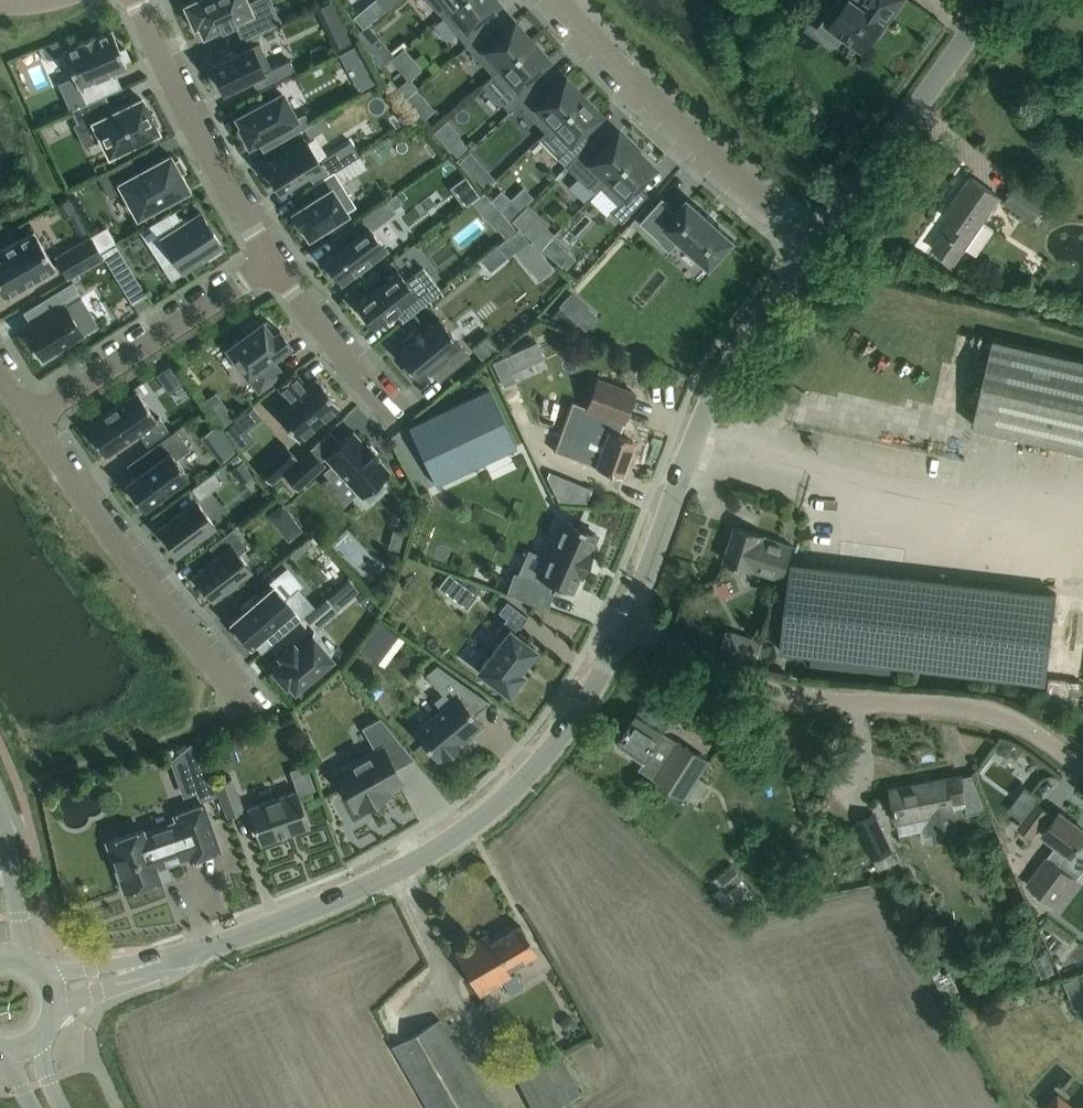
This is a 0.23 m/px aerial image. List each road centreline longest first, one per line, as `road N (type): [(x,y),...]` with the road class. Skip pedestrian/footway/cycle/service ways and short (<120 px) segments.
road 1 (unclassified): [(50,993),(370,884),(455,835),(521,783),(577,715),(625,623)]
road 2 (unclassified): [(1082,768),(1048,739),(985,707),(770,692),(625,623)]
road 3 (unclassified): [(625,623),(722,378),(816,241)]
road 4 (residential): [(30,418),(101,523),(258,721)]
road 5 (residential): [(555,0),(590,43),(701,146),(816,241)]
road 6 (unclassified): [(816,241),(992,0)]
road 7 (residential): [(137,0),(189,124),(273,264)]
road 8 (residential): [(30,418),(273,264)]
road 9 (residential): [(273,264),(396,419)]

